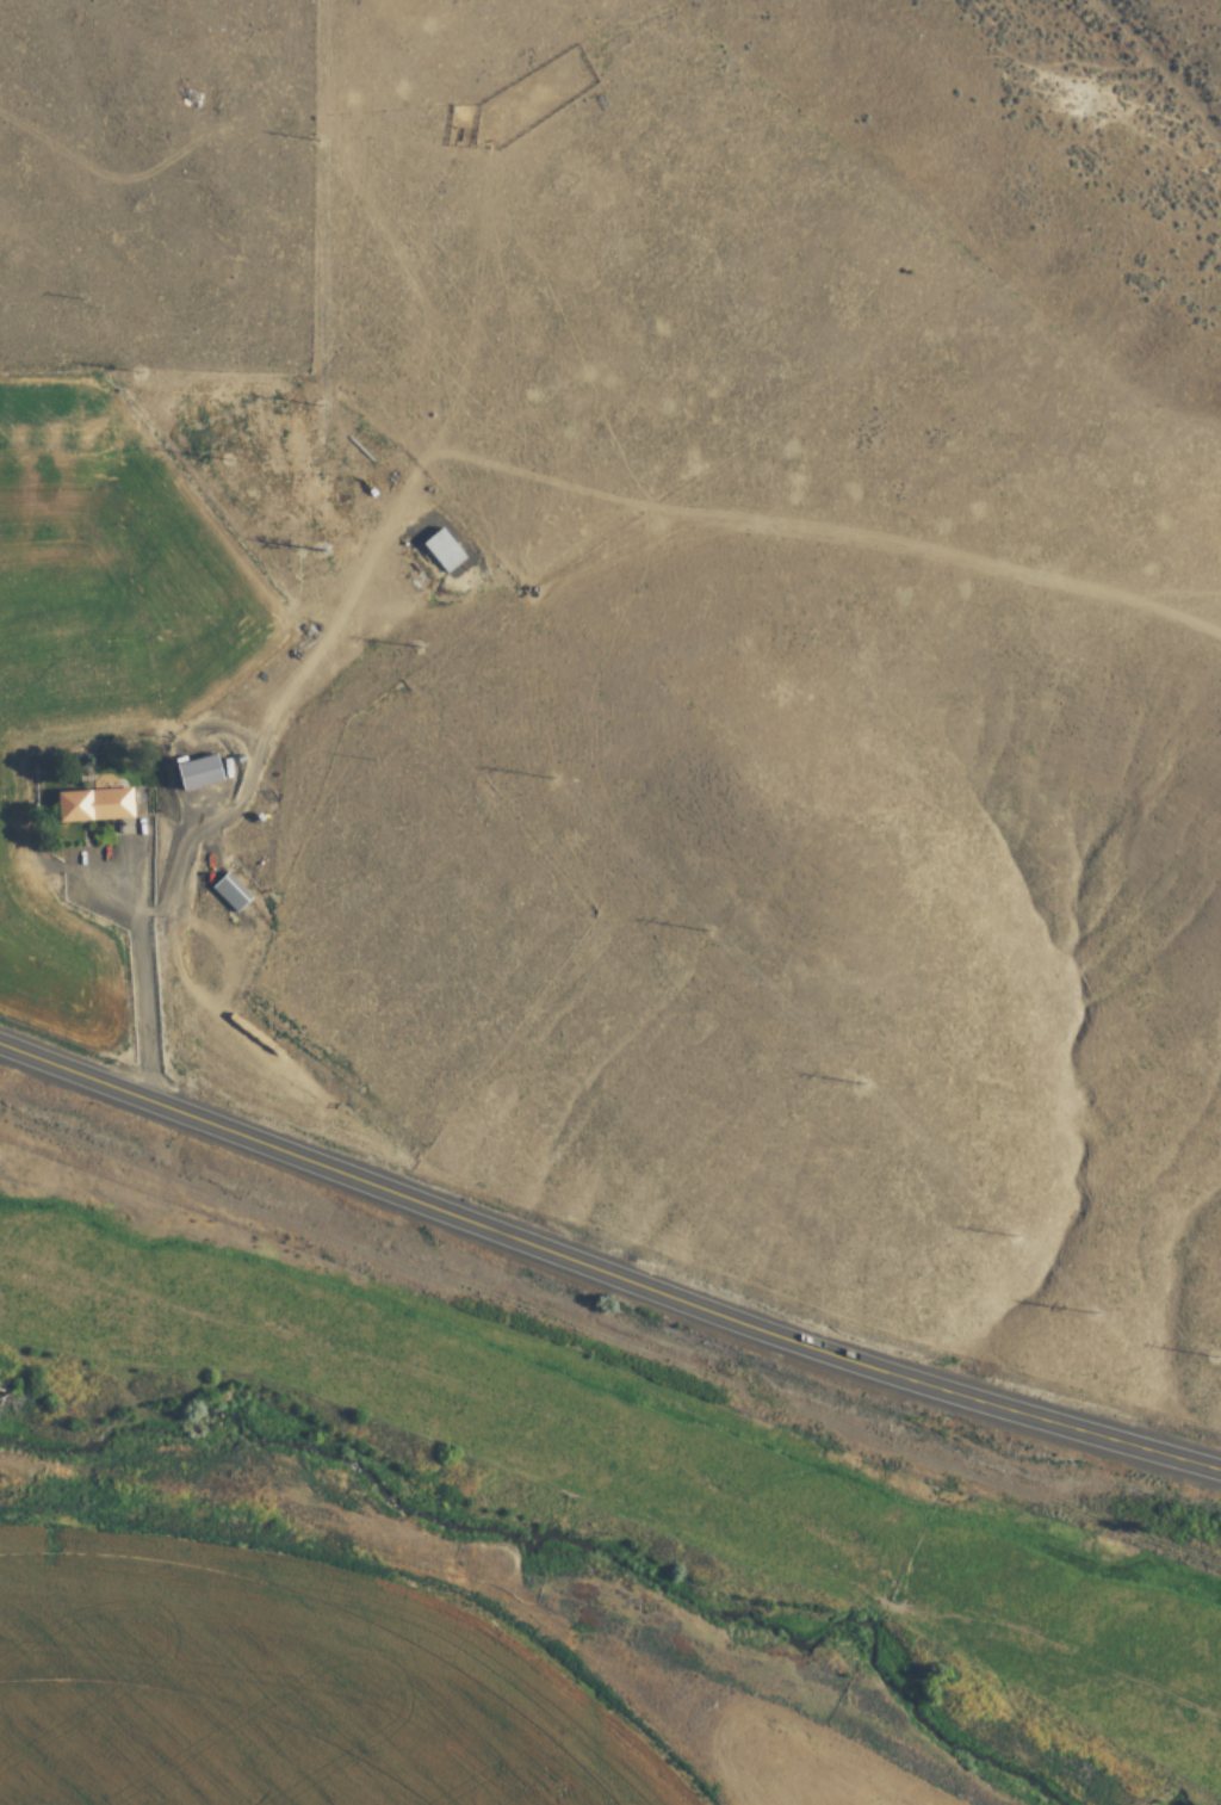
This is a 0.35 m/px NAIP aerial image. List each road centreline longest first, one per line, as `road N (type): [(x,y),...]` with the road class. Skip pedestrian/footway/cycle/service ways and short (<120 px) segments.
road 1 (secondary): [(1220,1469),(645,1288),(0,1043)]

